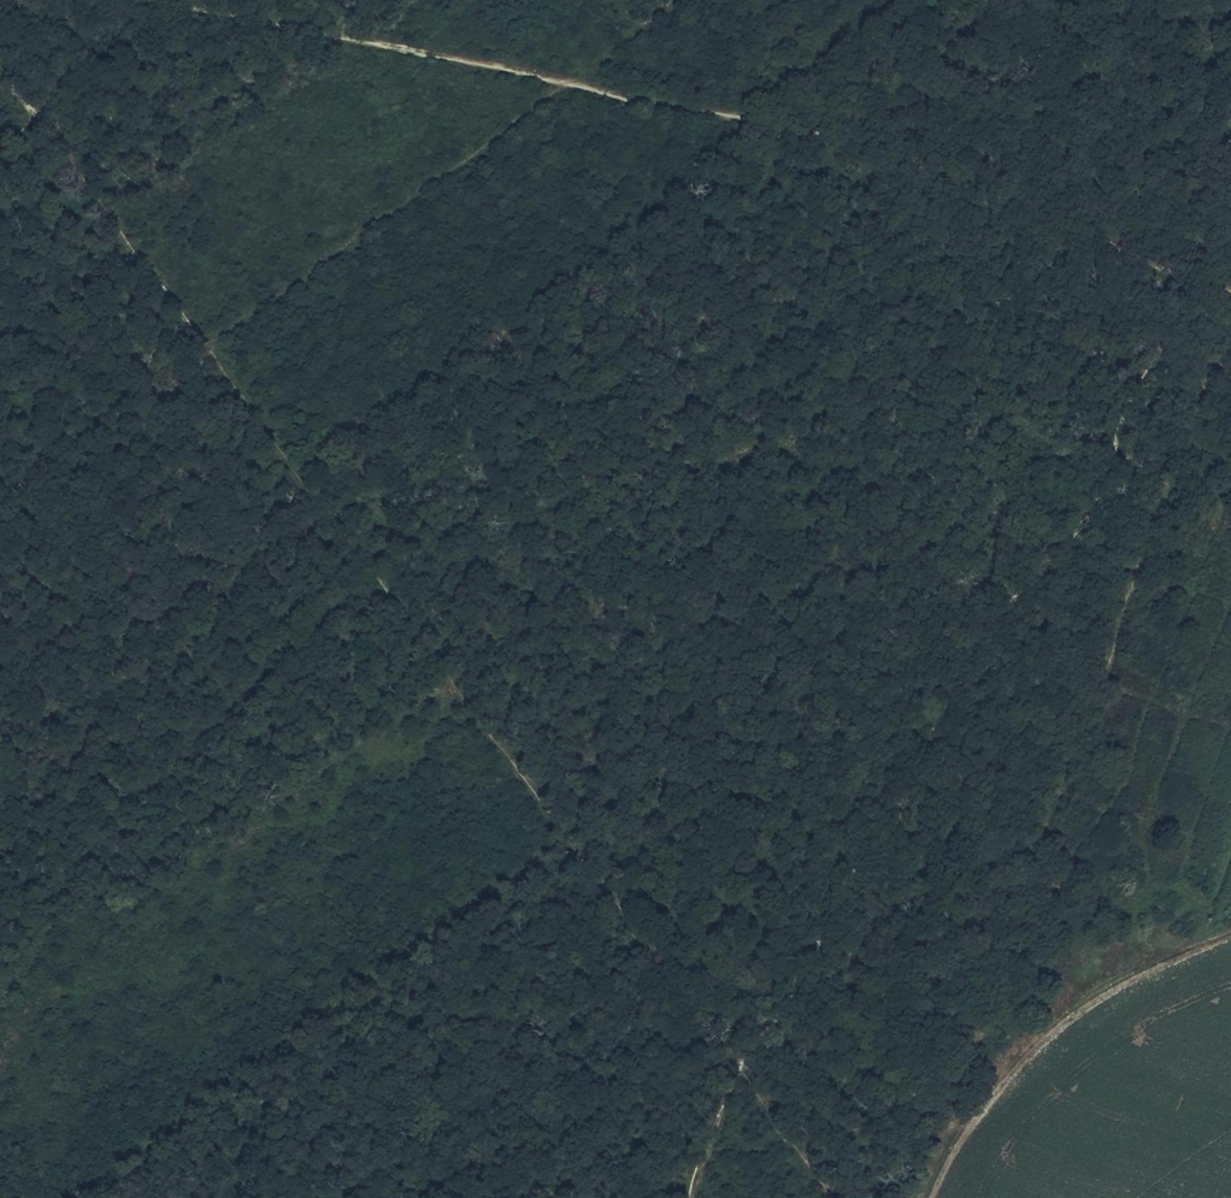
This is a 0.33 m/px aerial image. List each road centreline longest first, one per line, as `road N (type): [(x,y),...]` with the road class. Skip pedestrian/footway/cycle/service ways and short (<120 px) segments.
road 1 (track): [(927,1197),(968,1119),(1088,998),(1230,936)]

